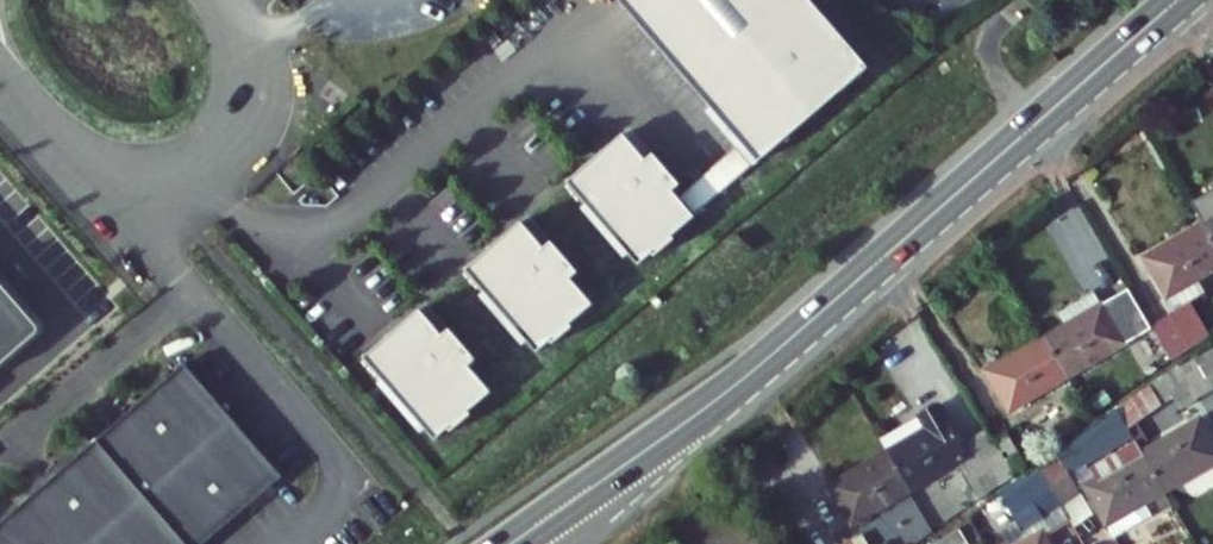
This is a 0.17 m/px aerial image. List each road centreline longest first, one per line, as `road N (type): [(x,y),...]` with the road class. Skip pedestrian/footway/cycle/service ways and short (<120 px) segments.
road 1 (primary): [(511,543),(759,367),(1180,0)]
road 2 (unclassified): [(0,68),(65,142),(102,165),(145,170),(191,161),(222,137),(240,102),(240,34),(223,0)]

